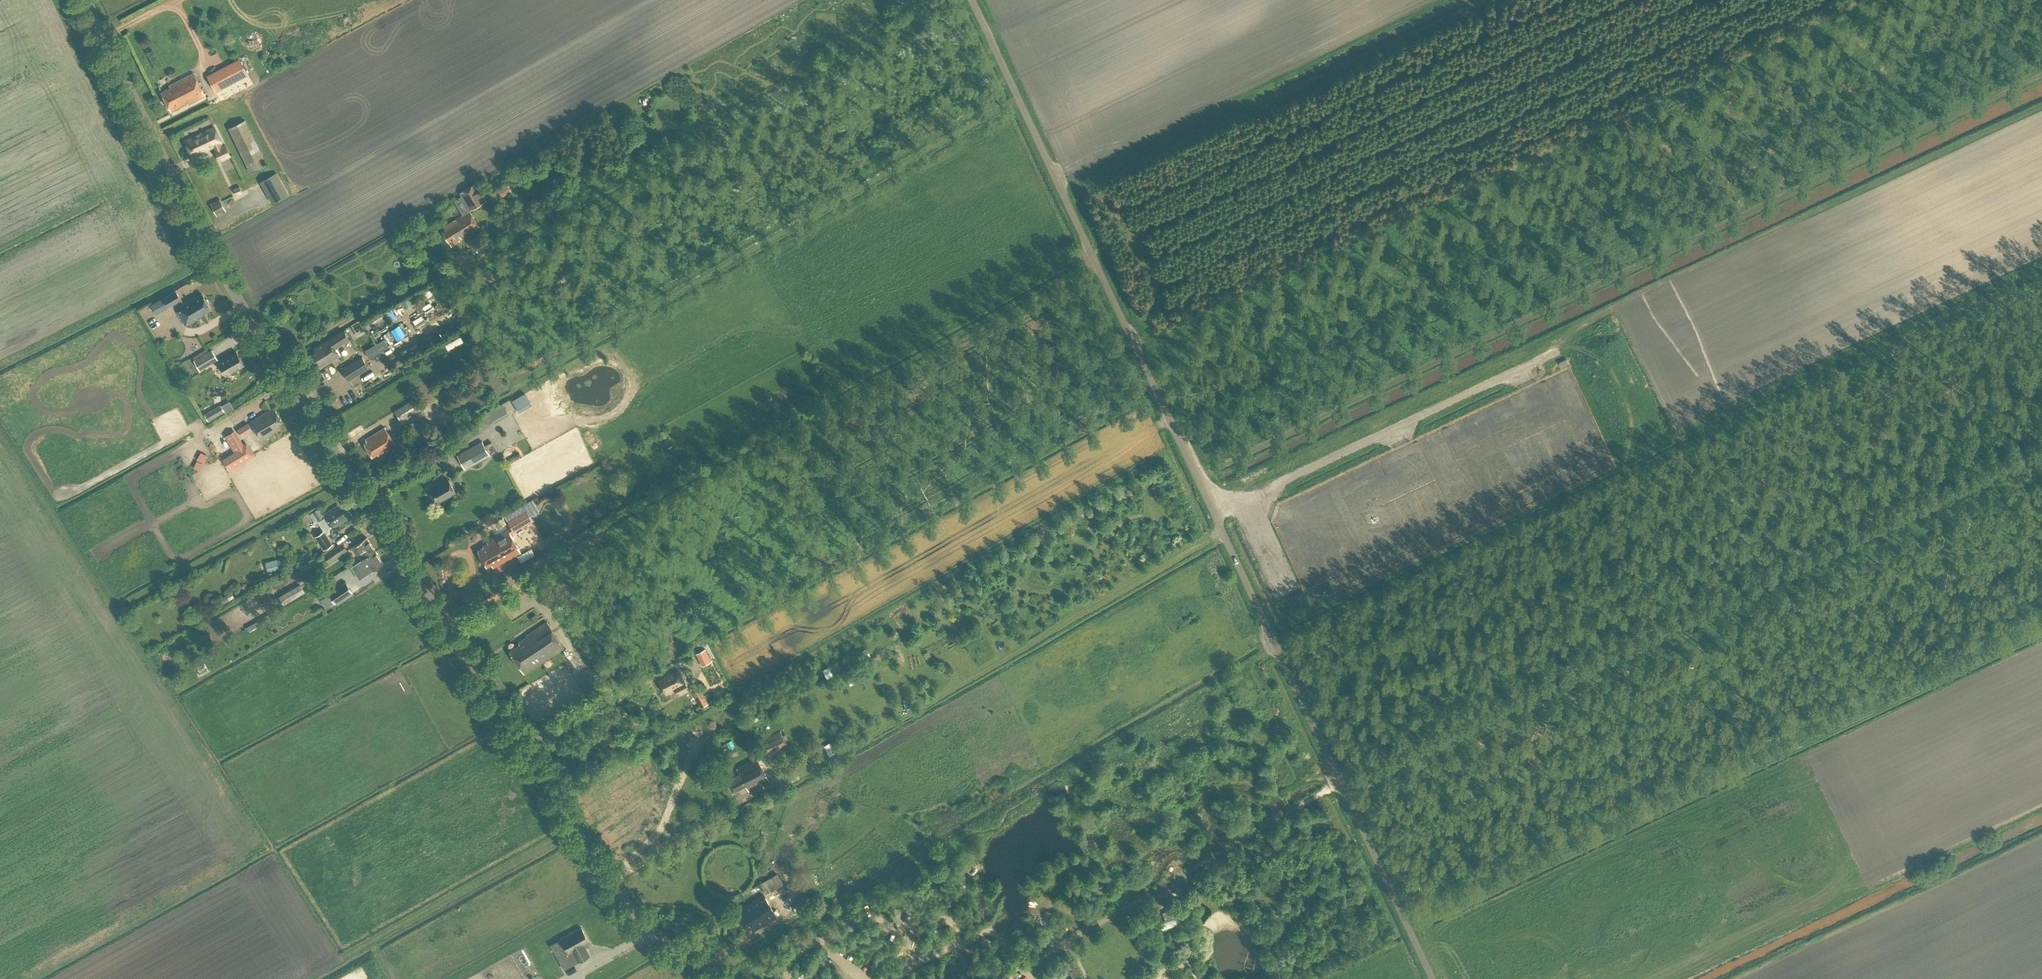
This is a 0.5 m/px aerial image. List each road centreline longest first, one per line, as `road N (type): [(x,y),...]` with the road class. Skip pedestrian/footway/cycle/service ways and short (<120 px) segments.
road 1 (unclassified): [(1432,978),(972,0)]
road 2 (tertiary): [(213,257),(625,902),(674,947),(727,978)]
road 3 (track): [(1223,531),(828,760)]
road 4 (tertiary): [(213,257),(87,0)]
road 5 (track): [(1189,870),(1340,782)]

